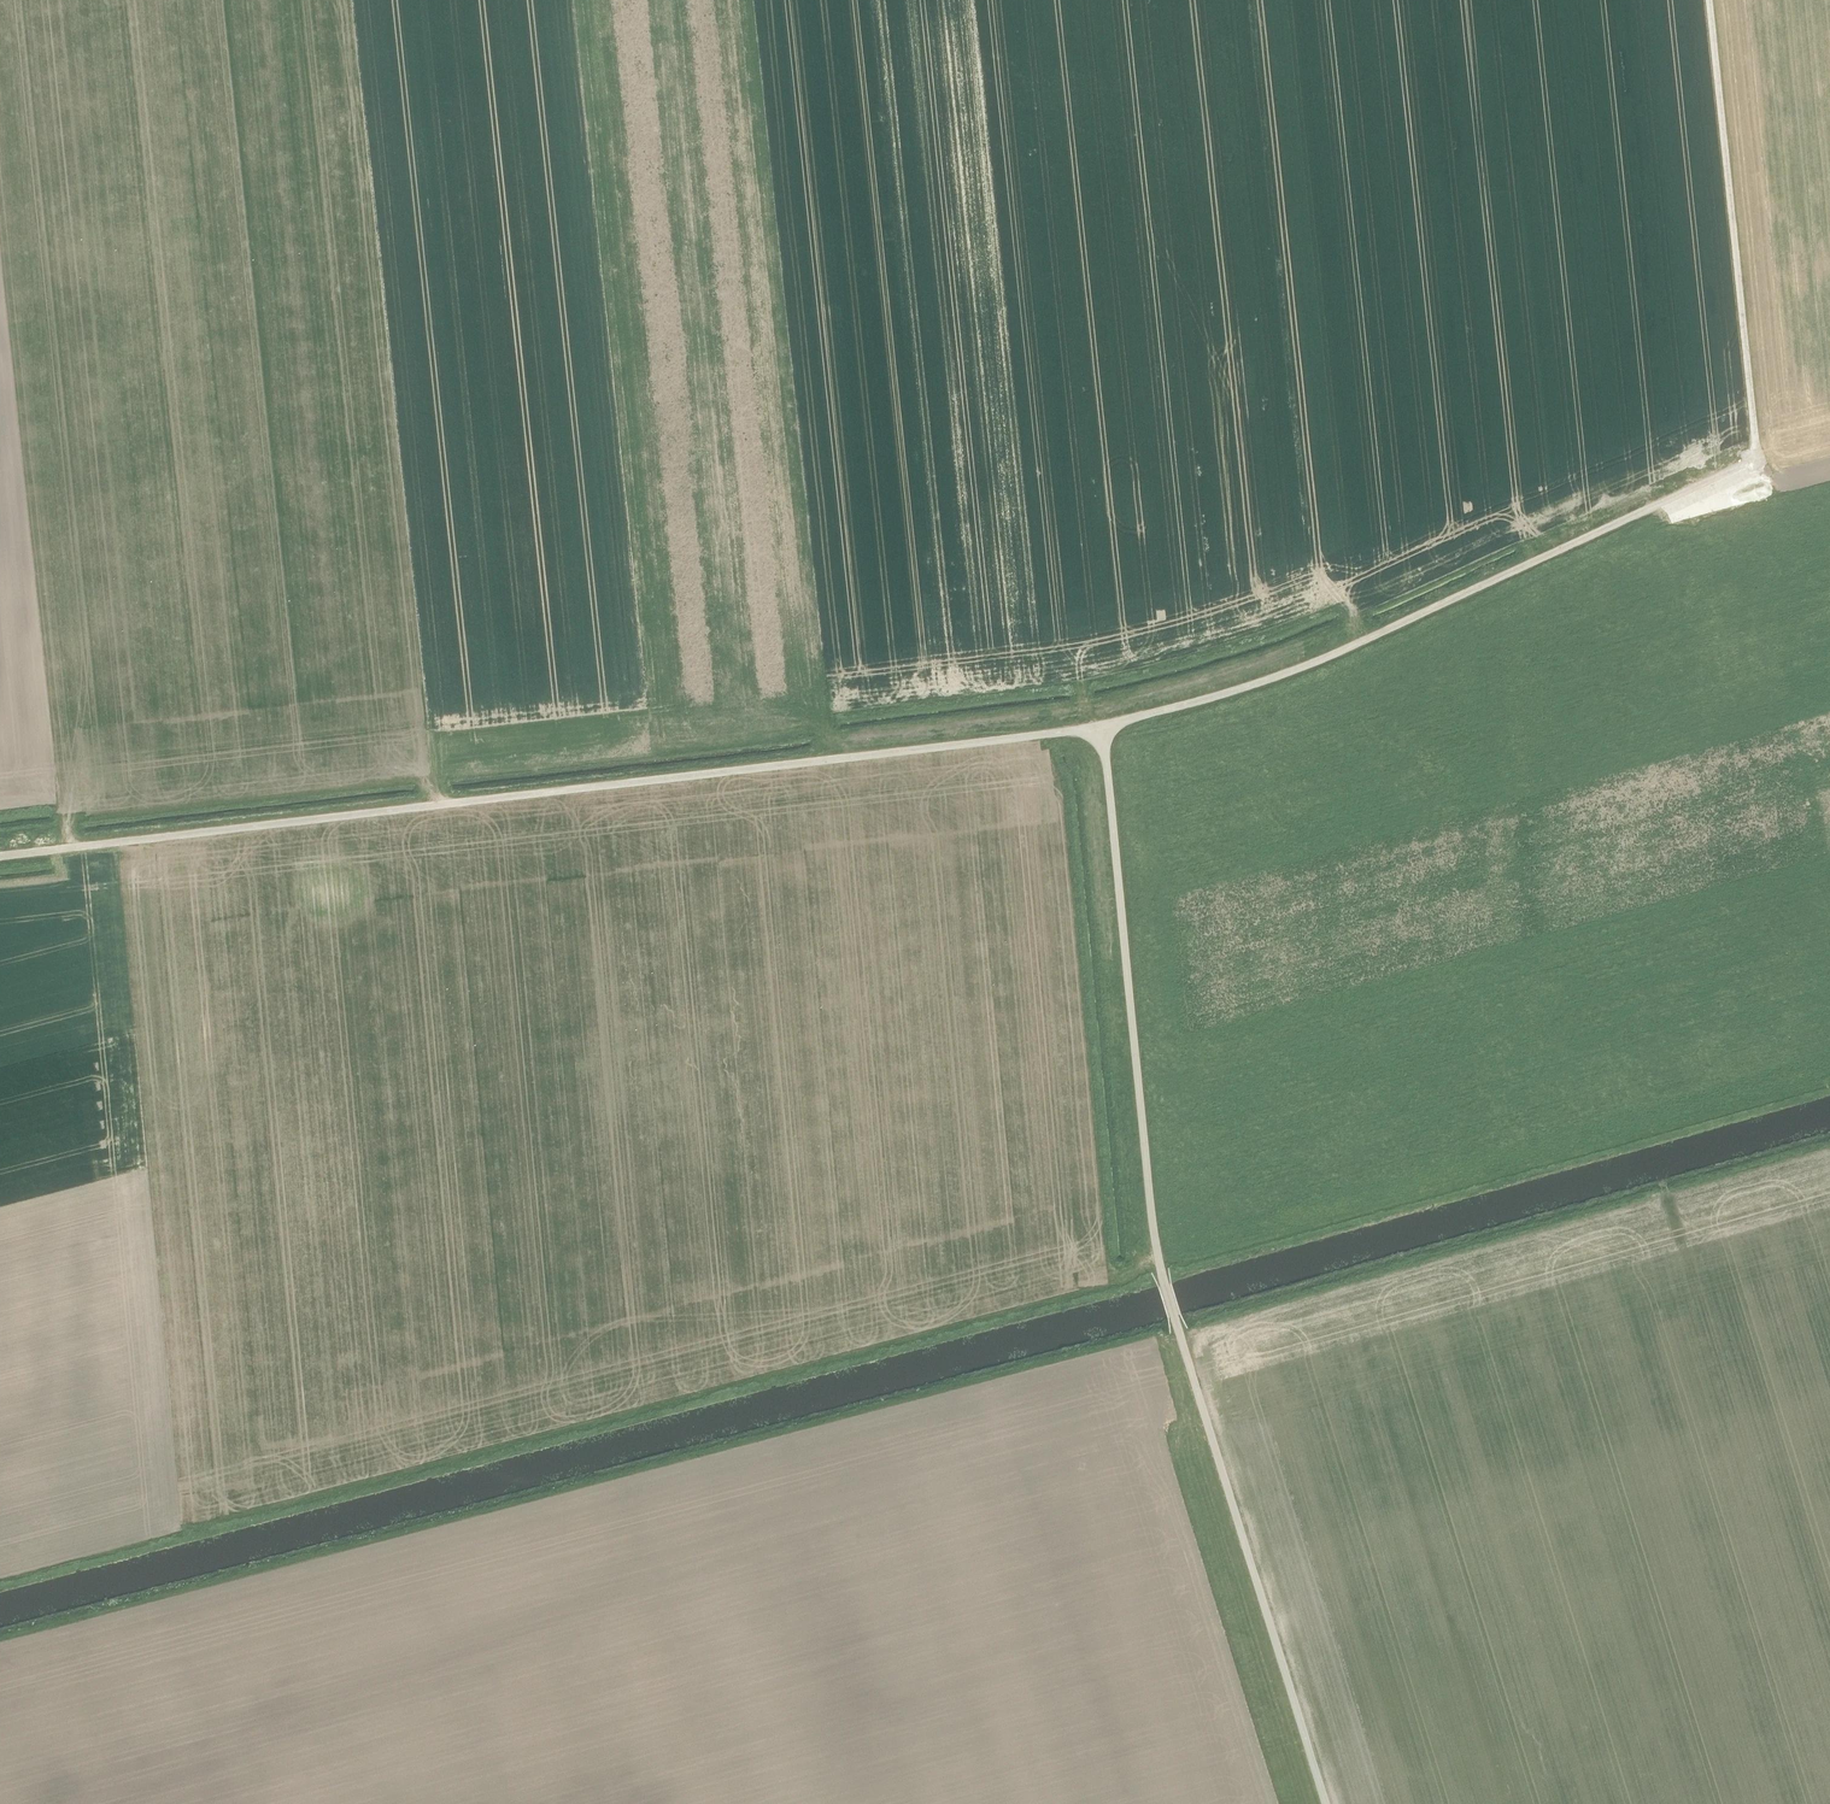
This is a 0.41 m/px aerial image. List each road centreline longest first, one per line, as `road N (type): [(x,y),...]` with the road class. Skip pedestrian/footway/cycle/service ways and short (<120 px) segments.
road 1 (unclassified): [(1103,726),(1306,666),(1755,459),(1710,0)]
road 2 (unclassified): [(0,857),(1103,726)]
road 3 (unclassified): [(1327,1803),(1155,1236),(1103,726)]

